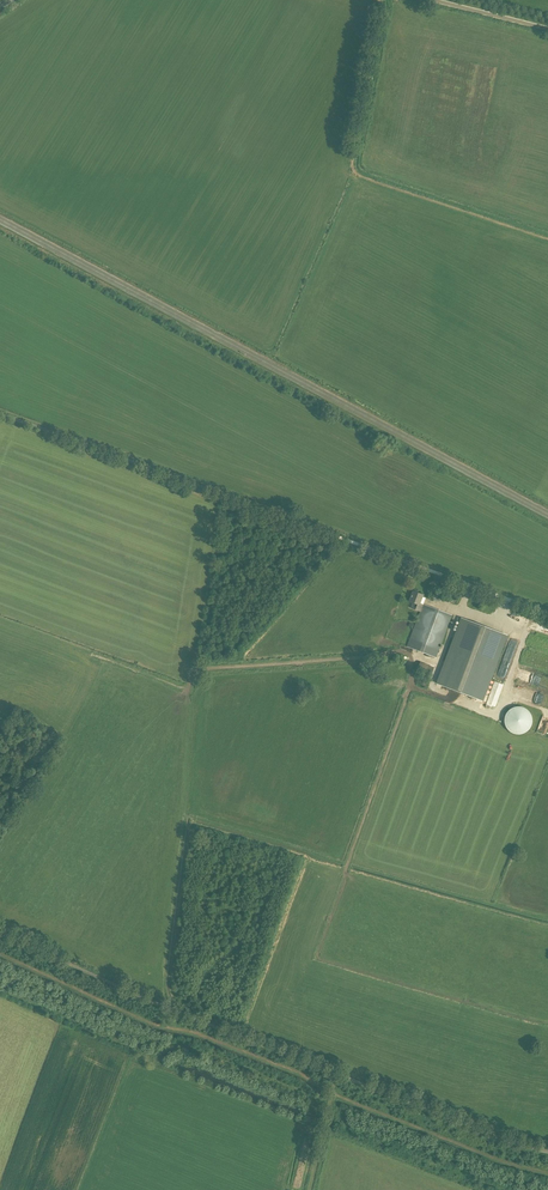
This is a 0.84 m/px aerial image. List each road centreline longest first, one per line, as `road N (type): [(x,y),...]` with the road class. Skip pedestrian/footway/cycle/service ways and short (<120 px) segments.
road 1 (unclassified): [(547,1150),(297,1059),(0,930)]
road 2 (unclassified): [(547,611),(0,414)]

